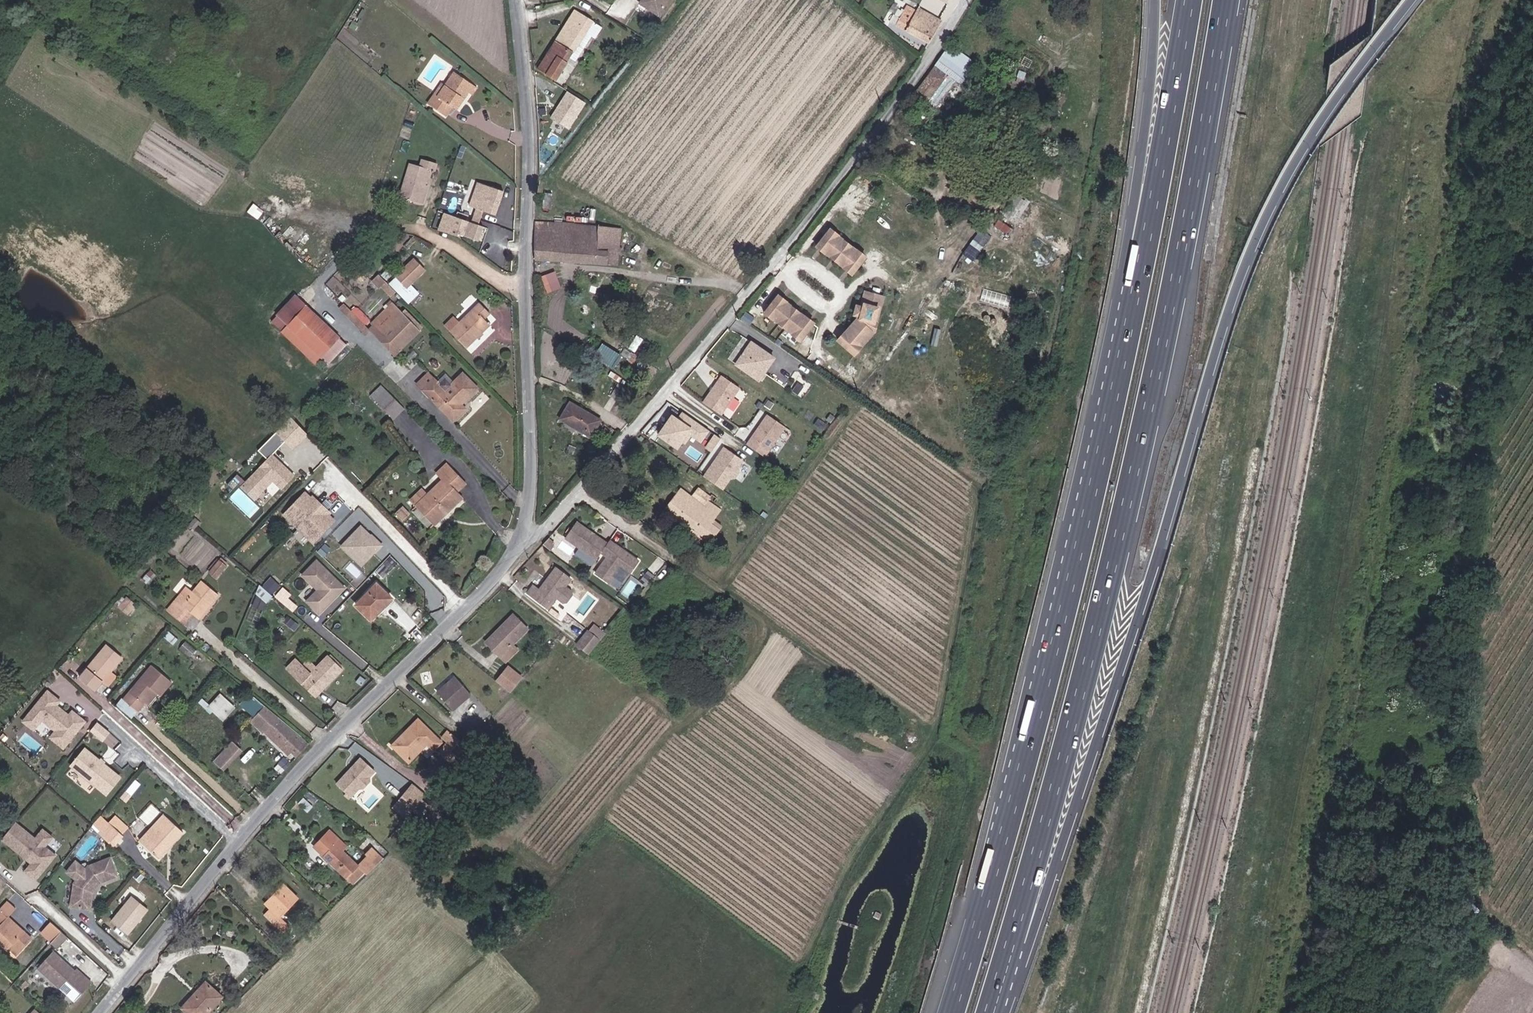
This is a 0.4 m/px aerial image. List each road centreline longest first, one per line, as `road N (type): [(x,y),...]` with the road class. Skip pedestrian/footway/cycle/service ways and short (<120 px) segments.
road 1 (motorway): [(989,1008),(1027,943),(1264,219),(1328,107),(1413,0)]
road 2 (motorway): [(989,1008),(1127,504),(1225,0)]
road 3 (motorway): [(1142,265),(1066,608),(951,1012)]
road 4 (residential): [(531,536),(585,491),(733,318),(929,69),(970,0)]
road 5 (tertiary): [(531,536),(500,576),(319,747),(100,1012)]
road 6 (tertiary): [(523,0),(531,298)]
road 7 (track): [(677,730),(734,678),(762,625),(732,589),(643,533)]
road 8 (motorway): [(1189,0),(1142,265)]
road 9 (motorway): [(1156,0),(1130,223),(1142,265)]
road 10 (tertiary): [(531,298),(531,536)]
road 11 (residential): [(400,224),(531,298)]

